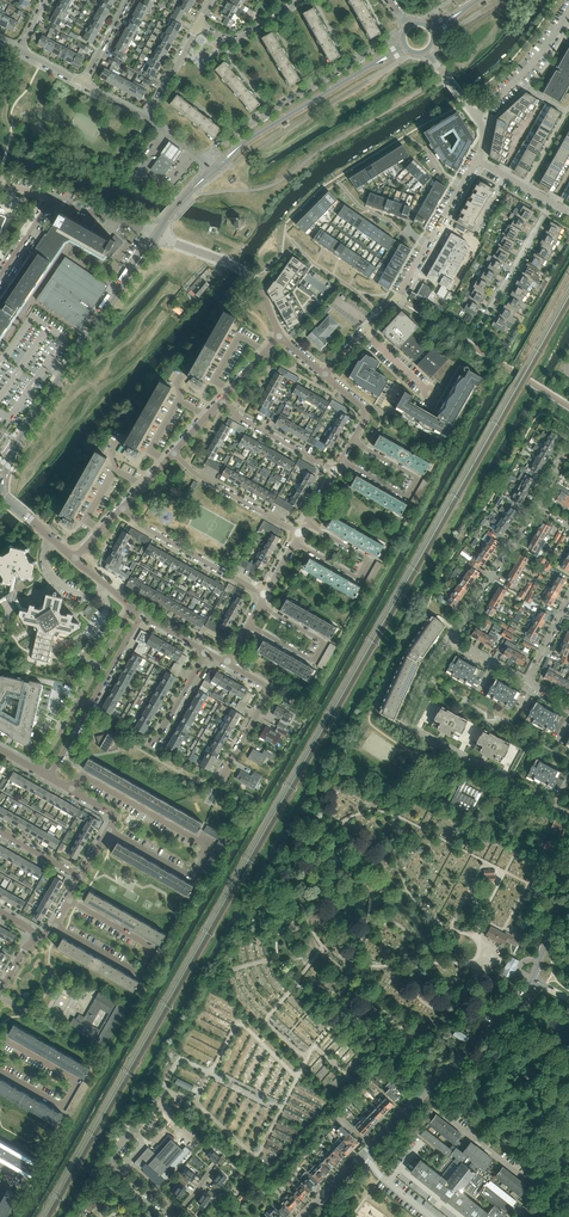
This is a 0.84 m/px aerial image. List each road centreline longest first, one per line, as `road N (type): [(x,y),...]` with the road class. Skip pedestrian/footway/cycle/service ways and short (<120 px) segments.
road 1 (tertiary): [(304,1216),(482,1039),(532,978)]
road 2 (tertiary): [(0,470),(157,235)]
road 3 (residential): [(568,816),(408,728),(427,675),(451,641)]
road 4 (residential): [(55,925),(138,974),(153,948),(68,901)]
road 5 (residential): [(365,332),(397,298),(476,160)]
road 6 (tertiary): [(214,169),(376,62)]
road 7 (residential): [(131,605),(38,771)]
road 8 (residential): [(0,1037),(76,1086),(63,1108),(0,1071)]
road 9 (residential): [(49,777),(142,613)]
road 10 (residential): [(337,460),(404,498),(415,477),(348,439)]
road 11 (residential): [(293,543),(358,581),(369,559),(304,522)]
road 12 (residential): [(279,337),(251,279),(157,235)]
road 13 (residential): [(259,604),(323,646),(312,660),(248,624)]
road 14 (residential): [(264,595),(121,508)]
road 15 (residential): [(451,641),(537,507)]
road 16 (residential): [(299,533),(172,453)]
road 17 (residential): [(82,877),(113,816),(49,777)]
road 18 (residential): [(223,773),(268,694),(226,663)]
road 19 (residential): [(568,11),(524,74),(476,116)]
road 20 (residential): [(552,203),(483,321)]
road 21 (residential): [(333,470),(220,401)]

